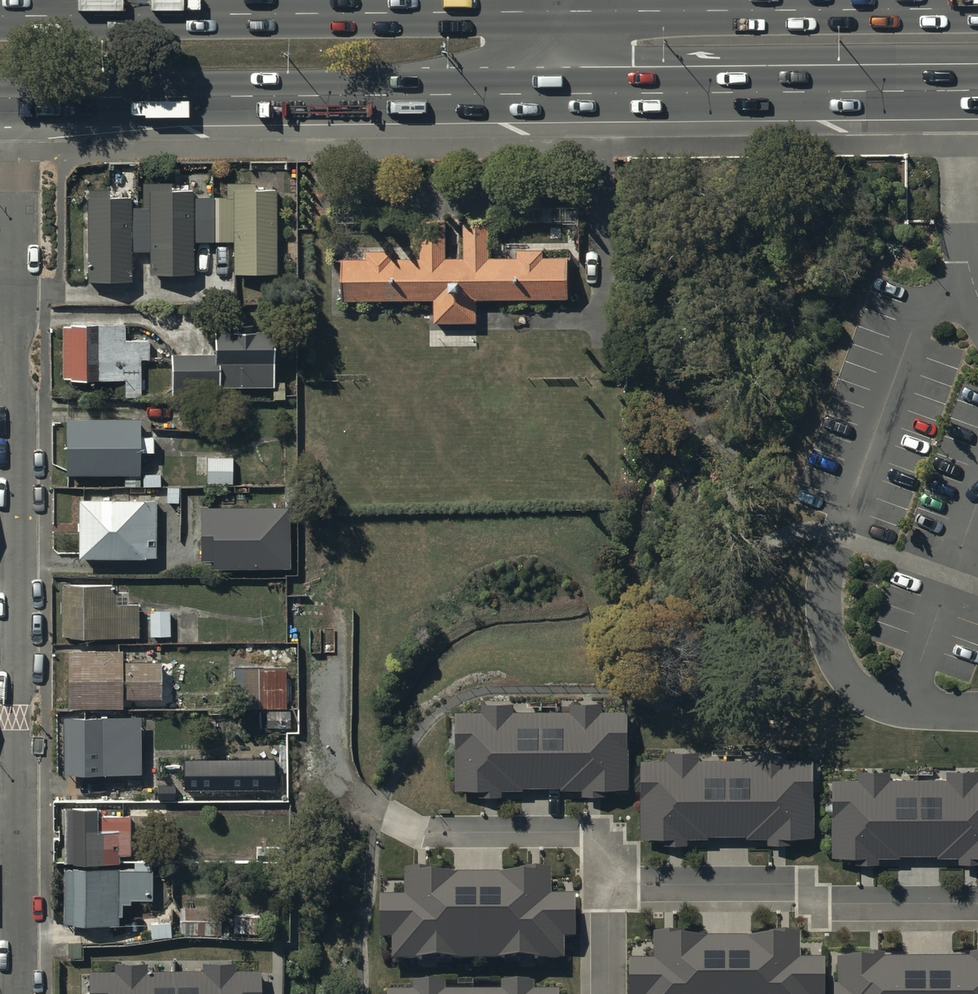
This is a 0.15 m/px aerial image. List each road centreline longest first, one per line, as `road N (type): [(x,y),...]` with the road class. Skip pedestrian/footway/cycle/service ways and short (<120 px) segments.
road 1 (residential): [(17,993),(15,100)]
road 2 (trunk): [(0,16),(556,12)]
road 3 (trunk): [(559,93),(15,100)]
road 4 (trunk): [(556,12),(977,9)]
road 5 (trunk): [(977,91),(559,93)]

